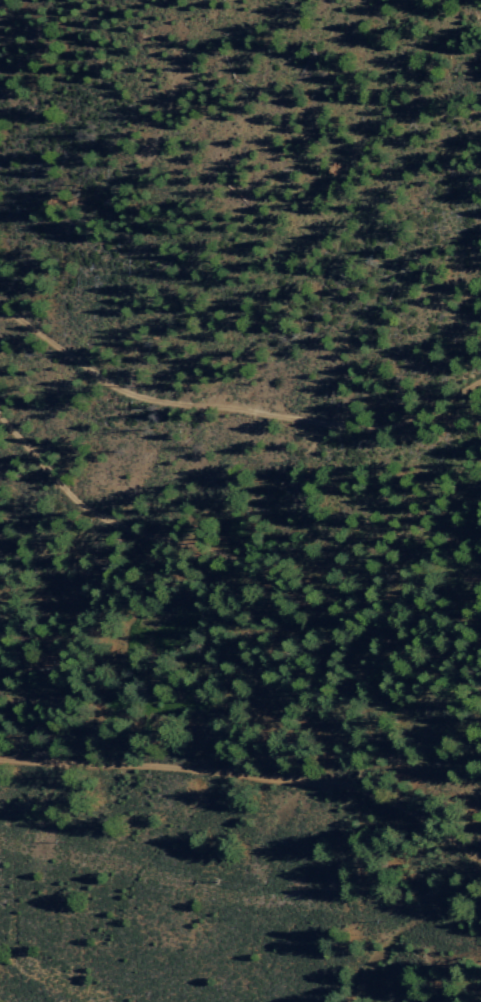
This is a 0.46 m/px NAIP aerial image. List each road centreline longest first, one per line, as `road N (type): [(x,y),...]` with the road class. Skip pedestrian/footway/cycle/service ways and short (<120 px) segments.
road 1 (track): [(480,690),(353,623),(300,610),(239,561),(93,510),(0,407)]
road 2 (track): [(0,302),(104,377),(162,400),(370,429),(415,421),(480,378)]
road 3 (track): [(480,857),(364,786),(0,758)]

